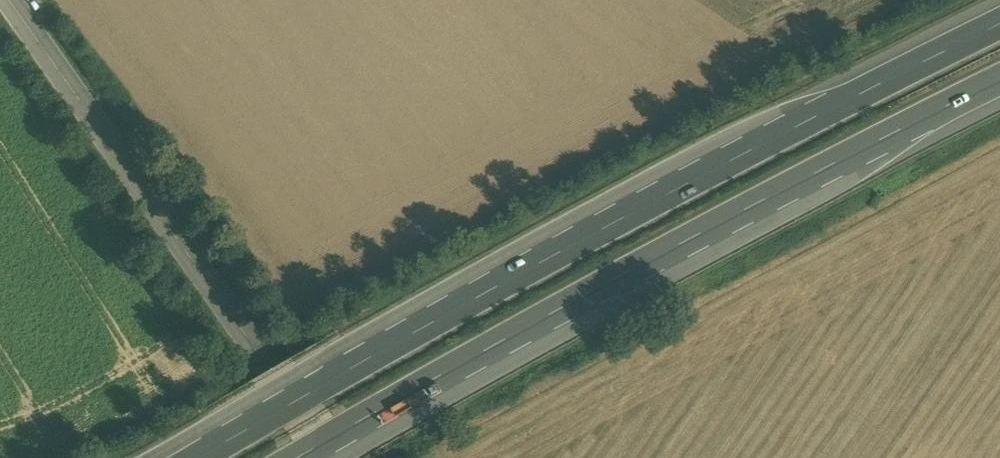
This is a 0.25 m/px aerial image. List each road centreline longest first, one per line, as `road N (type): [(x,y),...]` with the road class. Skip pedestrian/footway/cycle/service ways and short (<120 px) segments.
road 1 (motorway): [(999,26),(554,257),(197,457)]
road 2 (motorway): [(291,457),(684,242),(999,83)]
road 3 (tertiary): [(8,0),(337,457)]

